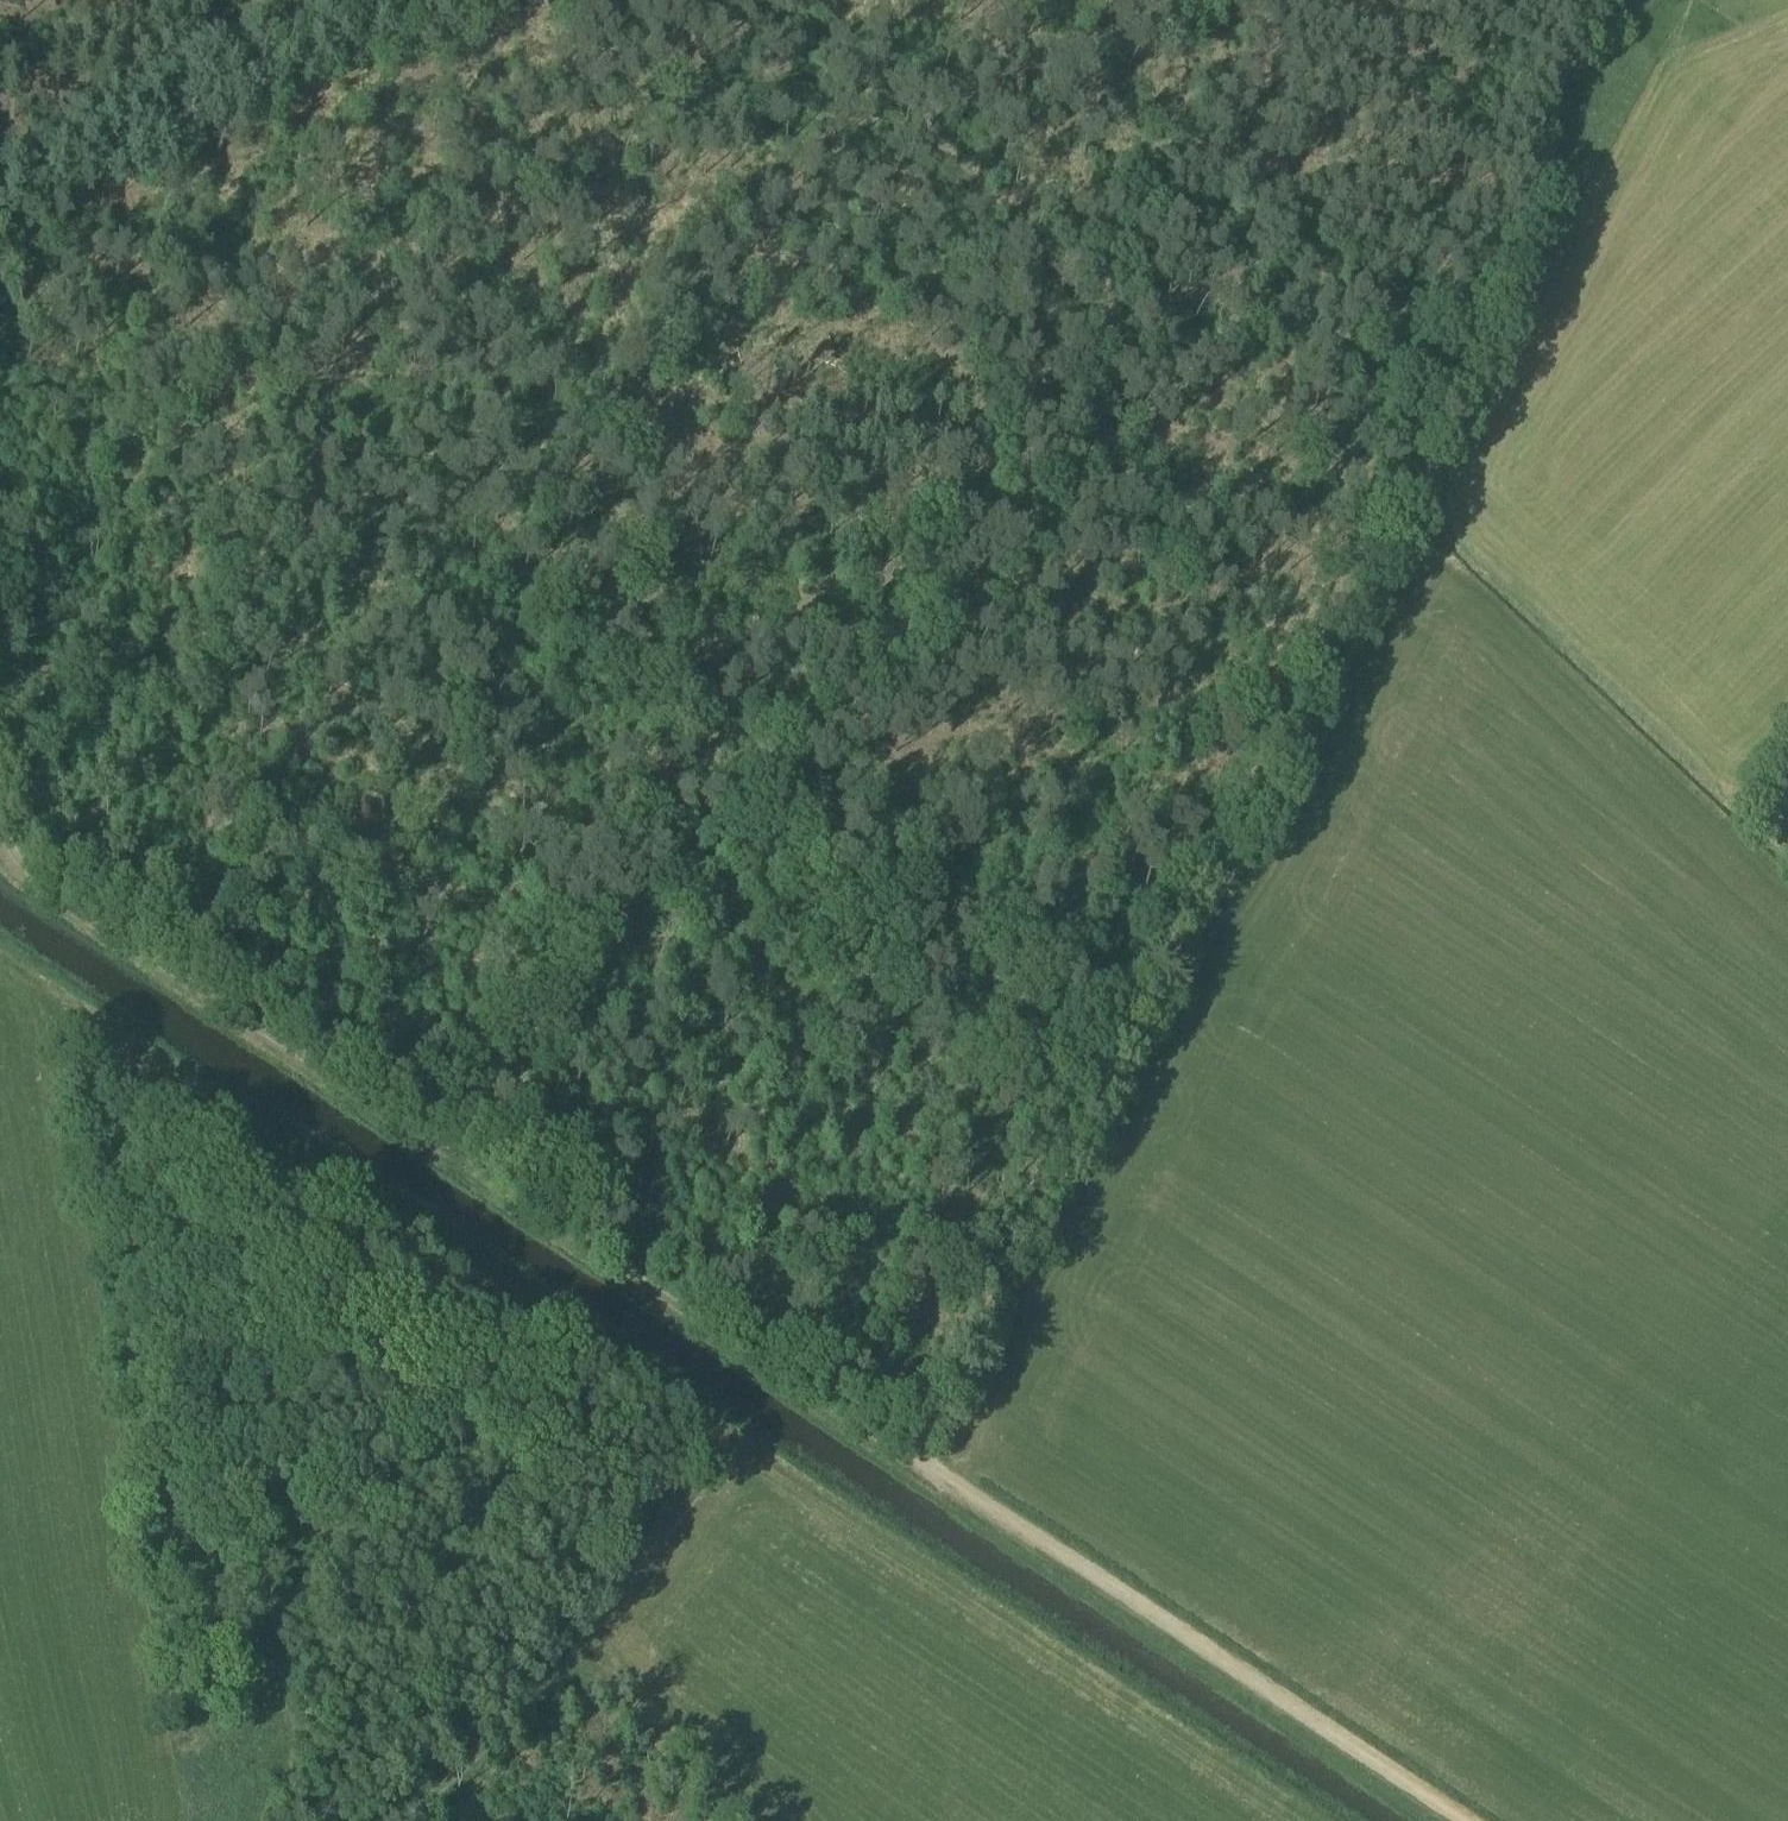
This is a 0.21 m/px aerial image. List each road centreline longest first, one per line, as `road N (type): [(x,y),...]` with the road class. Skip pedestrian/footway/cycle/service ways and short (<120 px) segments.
road 1 (track): [(0,821),(21,867),(68,910),(1462,1820)]
road 2 (track): [(916,1463),(1635,0)]
road 3 (track): [(0,237),(88,185),(464,0)]

